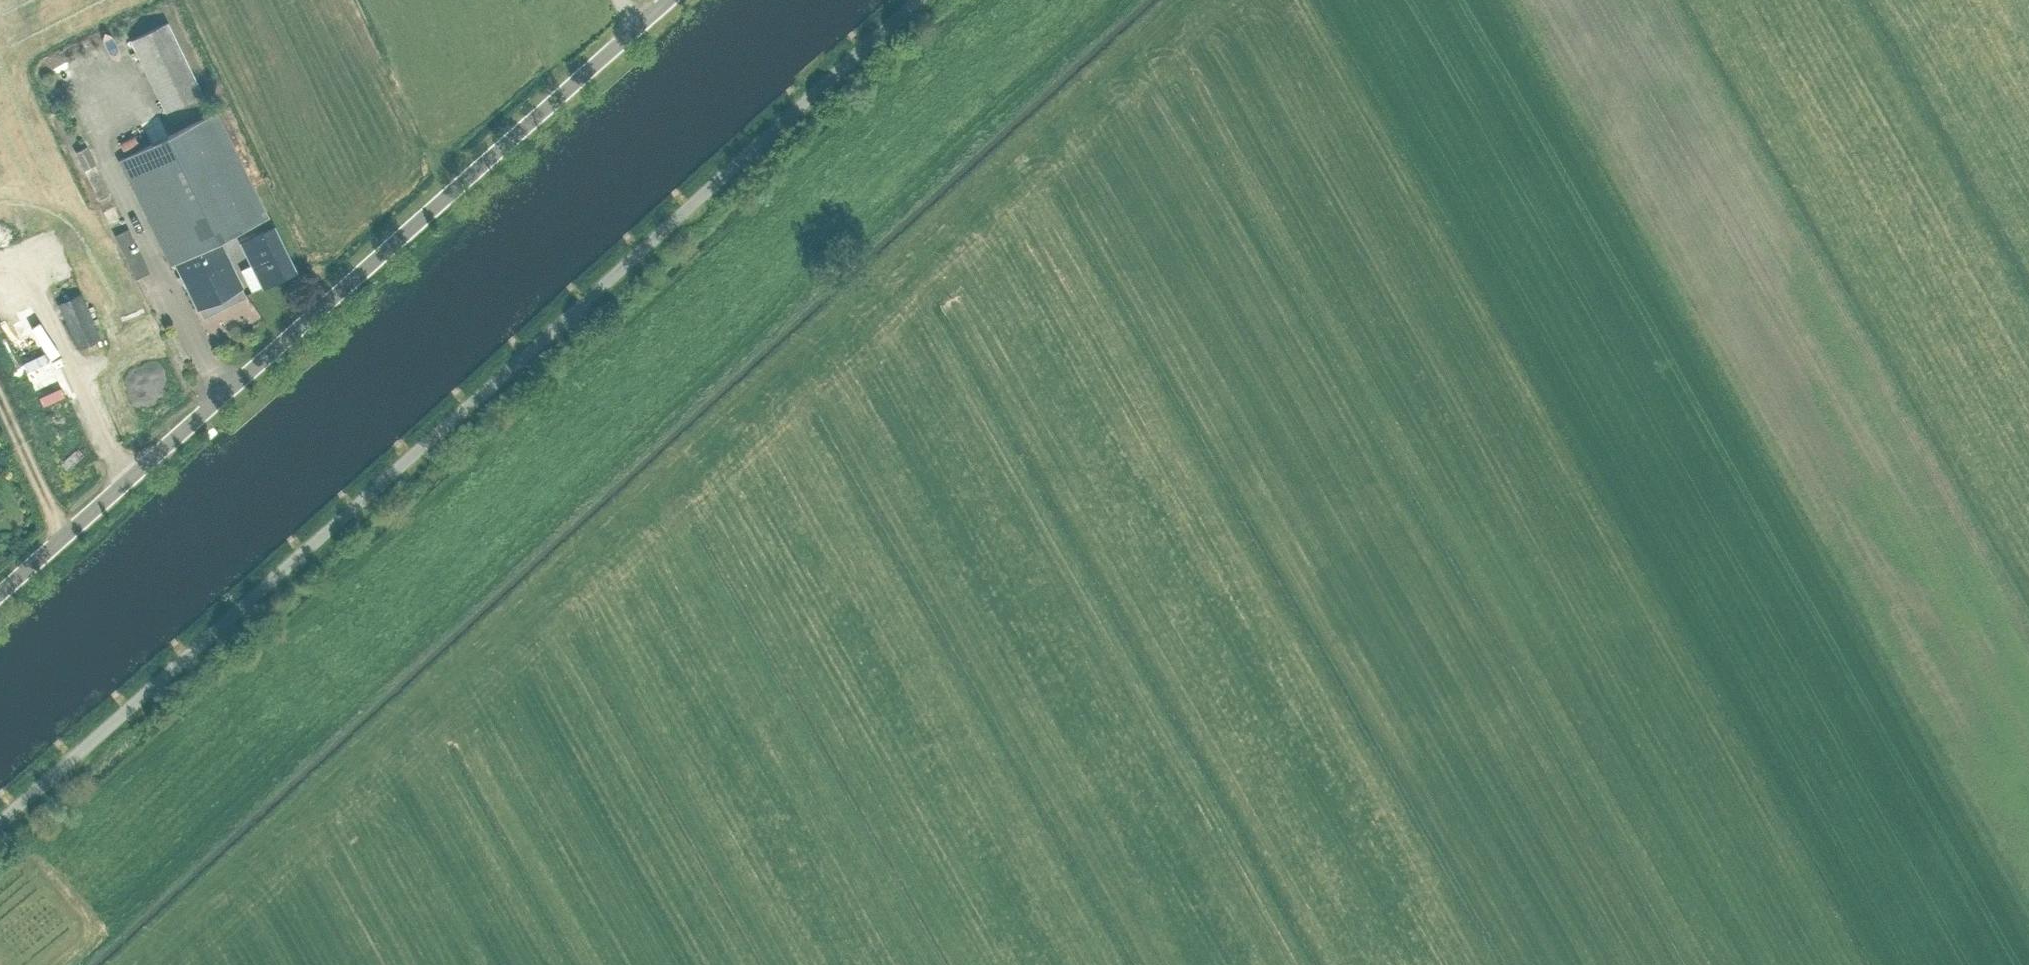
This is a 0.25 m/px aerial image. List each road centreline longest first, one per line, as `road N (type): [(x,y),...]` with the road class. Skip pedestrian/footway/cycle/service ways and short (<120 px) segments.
road 1 (track): [(0,821),(915,0)]
road 2 (unclassified): [(0,593),(669,0)]
road 3 (track): [(63,537),(0,407)]

